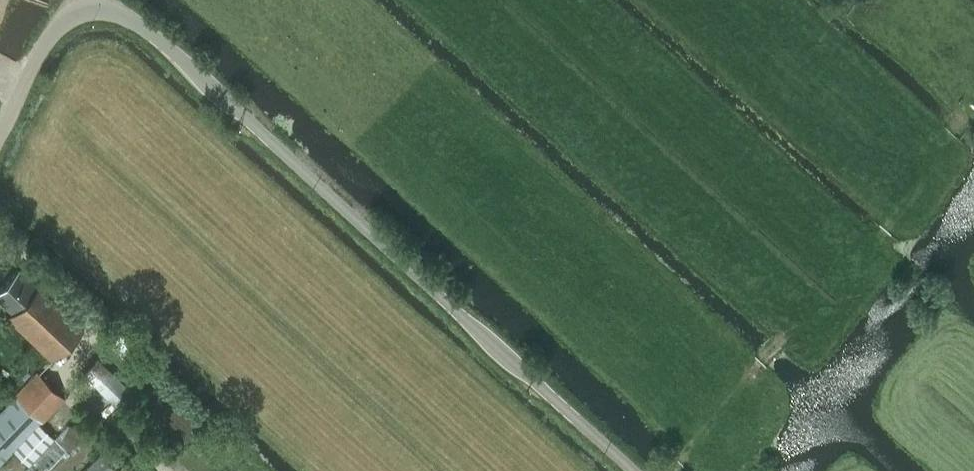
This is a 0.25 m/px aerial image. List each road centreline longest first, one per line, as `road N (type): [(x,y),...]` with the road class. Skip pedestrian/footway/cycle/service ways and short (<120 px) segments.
road 1 (tertiary): [(634,470),(166,45),(120,14),(95,5),(60,22),(0,136)]
road 2 (track): [(880,249),(973,341)]

